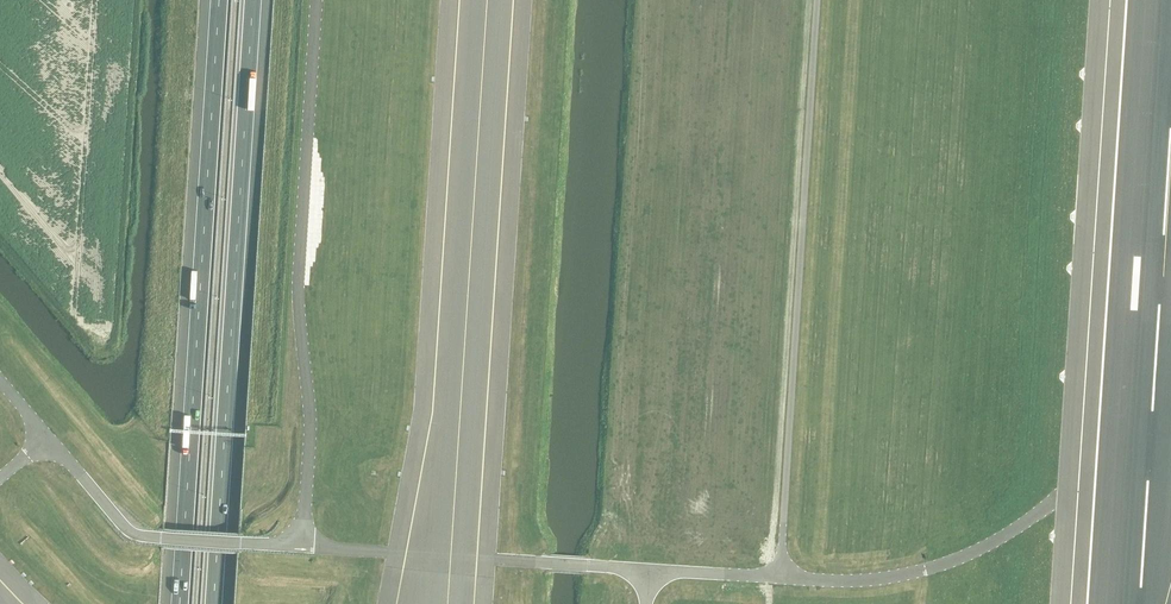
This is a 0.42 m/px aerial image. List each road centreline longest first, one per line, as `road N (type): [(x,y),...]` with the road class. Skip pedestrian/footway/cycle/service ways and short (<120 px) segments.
road 1 (motorway): [(219,0),(179,603)]
road 2 (motorway): [(215,603),(254,0)]

